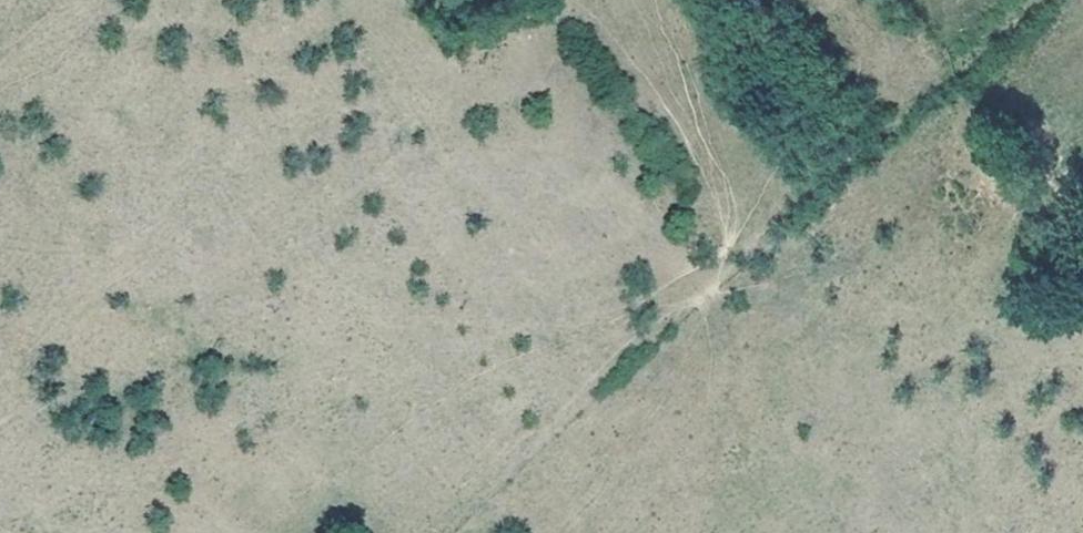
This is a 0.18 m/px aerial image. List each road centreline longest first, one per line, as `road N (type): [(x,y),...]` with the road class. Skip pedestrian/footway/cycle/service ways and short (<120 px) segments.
road 1 (track): [(459,532),(626,350),(1021,0)]

